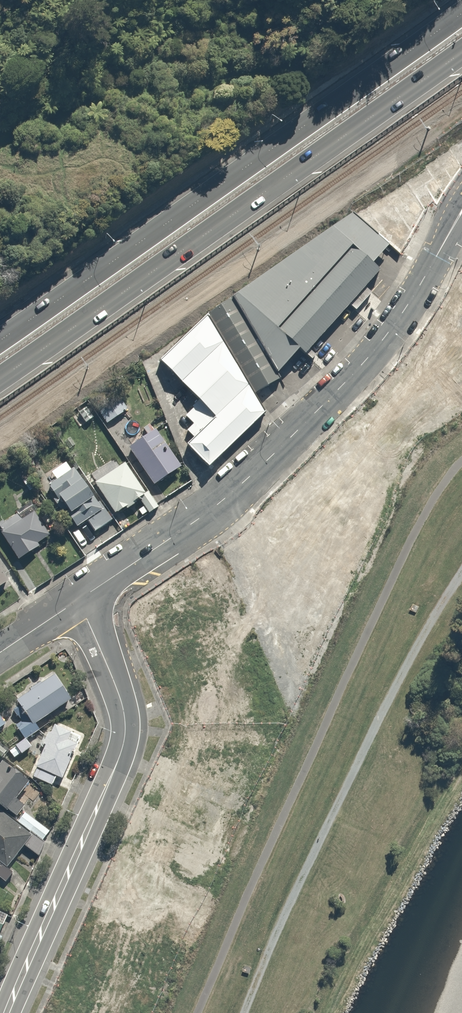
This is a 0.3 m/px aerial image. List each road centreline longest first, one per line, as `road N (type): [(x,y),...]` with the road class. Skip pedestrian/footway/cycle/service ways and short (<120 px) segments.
road 1 (trunk): [(0,340),(461,13)]
road 2 (trunk): [(461,51),(0,377)]
road 3 (secondary): [(77,601),(218,504),(321,407),(402,314),(461,211)]
road 4 (secondary): [(6,1012),(123,747),(124,710),(77,601)]

